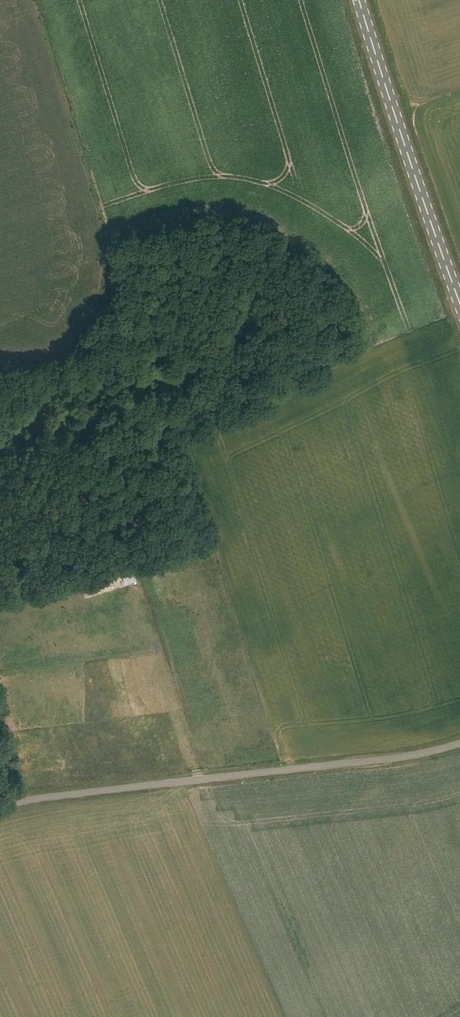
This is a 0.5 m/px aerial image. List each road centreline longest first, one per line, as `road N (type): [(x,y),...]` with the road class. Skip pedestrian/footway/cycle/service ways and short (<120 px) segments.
road 1 (unclassified): [(0,807),(404,757),(459,742)]
road 2 (primary): [(459,300),(360,0)]

